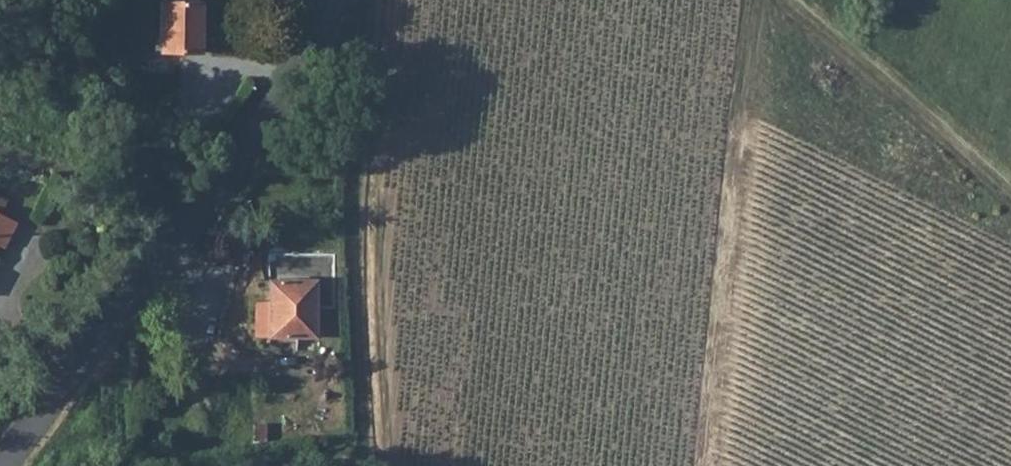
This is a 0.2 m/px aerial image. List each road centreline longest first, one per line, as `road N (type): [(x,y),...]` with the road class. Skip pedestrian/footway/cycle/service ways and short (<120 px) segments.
road 1 (tertiary): [(4,465),(207,196),(331,0)]
road 2 (track): [(356,0),(366,66),(355,317),(363,418),(378,465)]
road 3 (track): [(784,0),(812,35),(870,70),(921,132),(1010,191)]

